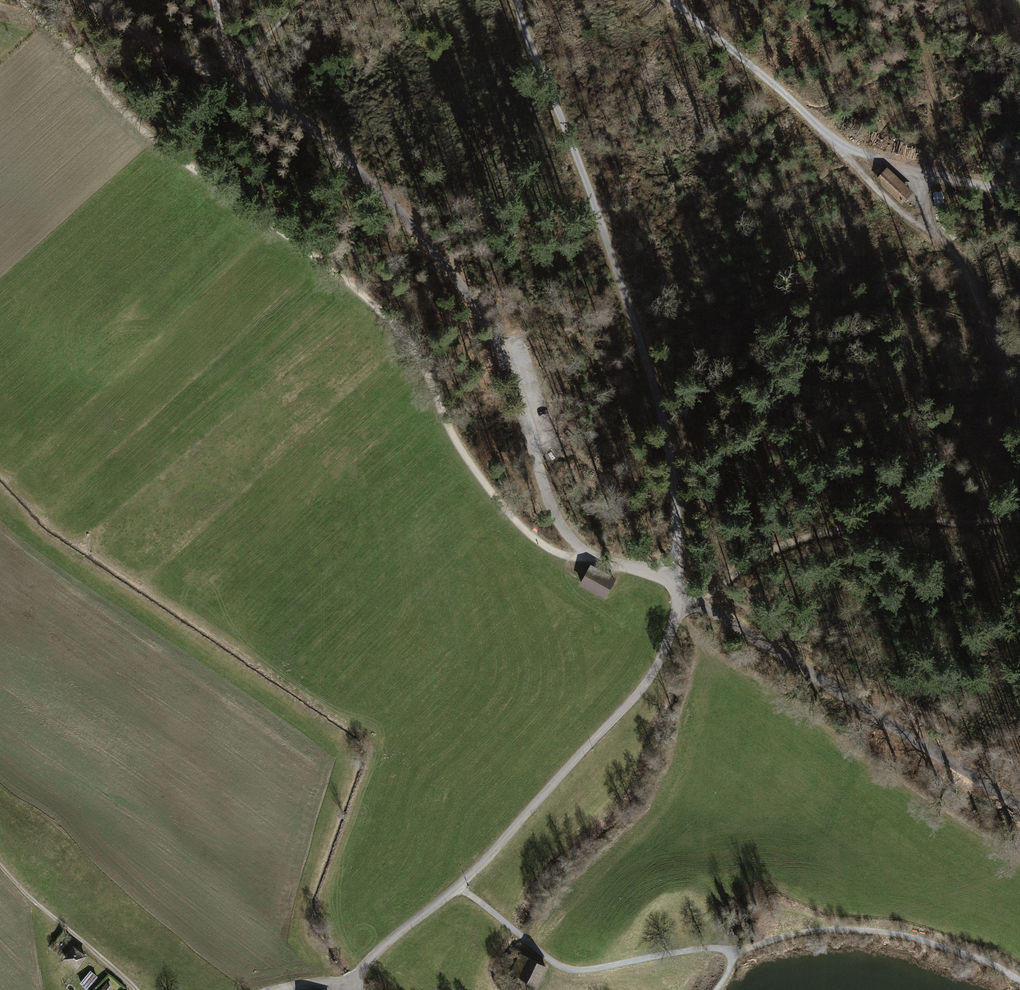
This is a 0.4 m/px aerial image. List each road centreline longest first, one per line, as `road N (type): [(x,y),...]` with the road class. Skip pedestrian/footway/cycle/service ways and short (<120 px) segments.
road 1 (track): [(23,0),(132,121),(387,316),(501,505),(553,550),(591,558)]
road 2 (track): [(591,558),(554,512),(516,388),(456,280),(355,163),(234,58)]
road 3 (track): [(680,589),(654,389),(517,0)]
road 4 (track): [(1019,396),(963,269),(926,220),(919,173),(870,157),(824,127),(672,0)]
road 5 (unclassified): [(356,983),(373,954),(457,887),(636,695),(661,658),(680,589)]
road 6 (track): [(1019,804),(700,602)]
road 7 (track): [(736,953),(687,950),(573,970),(457,887)]
road 8 (track): [(291,110),(150,41),(88,0)]
road 9 (track): [(136,989),(0,862)]
road 10 (track): [(926,174),(929,104),(914,0)]

